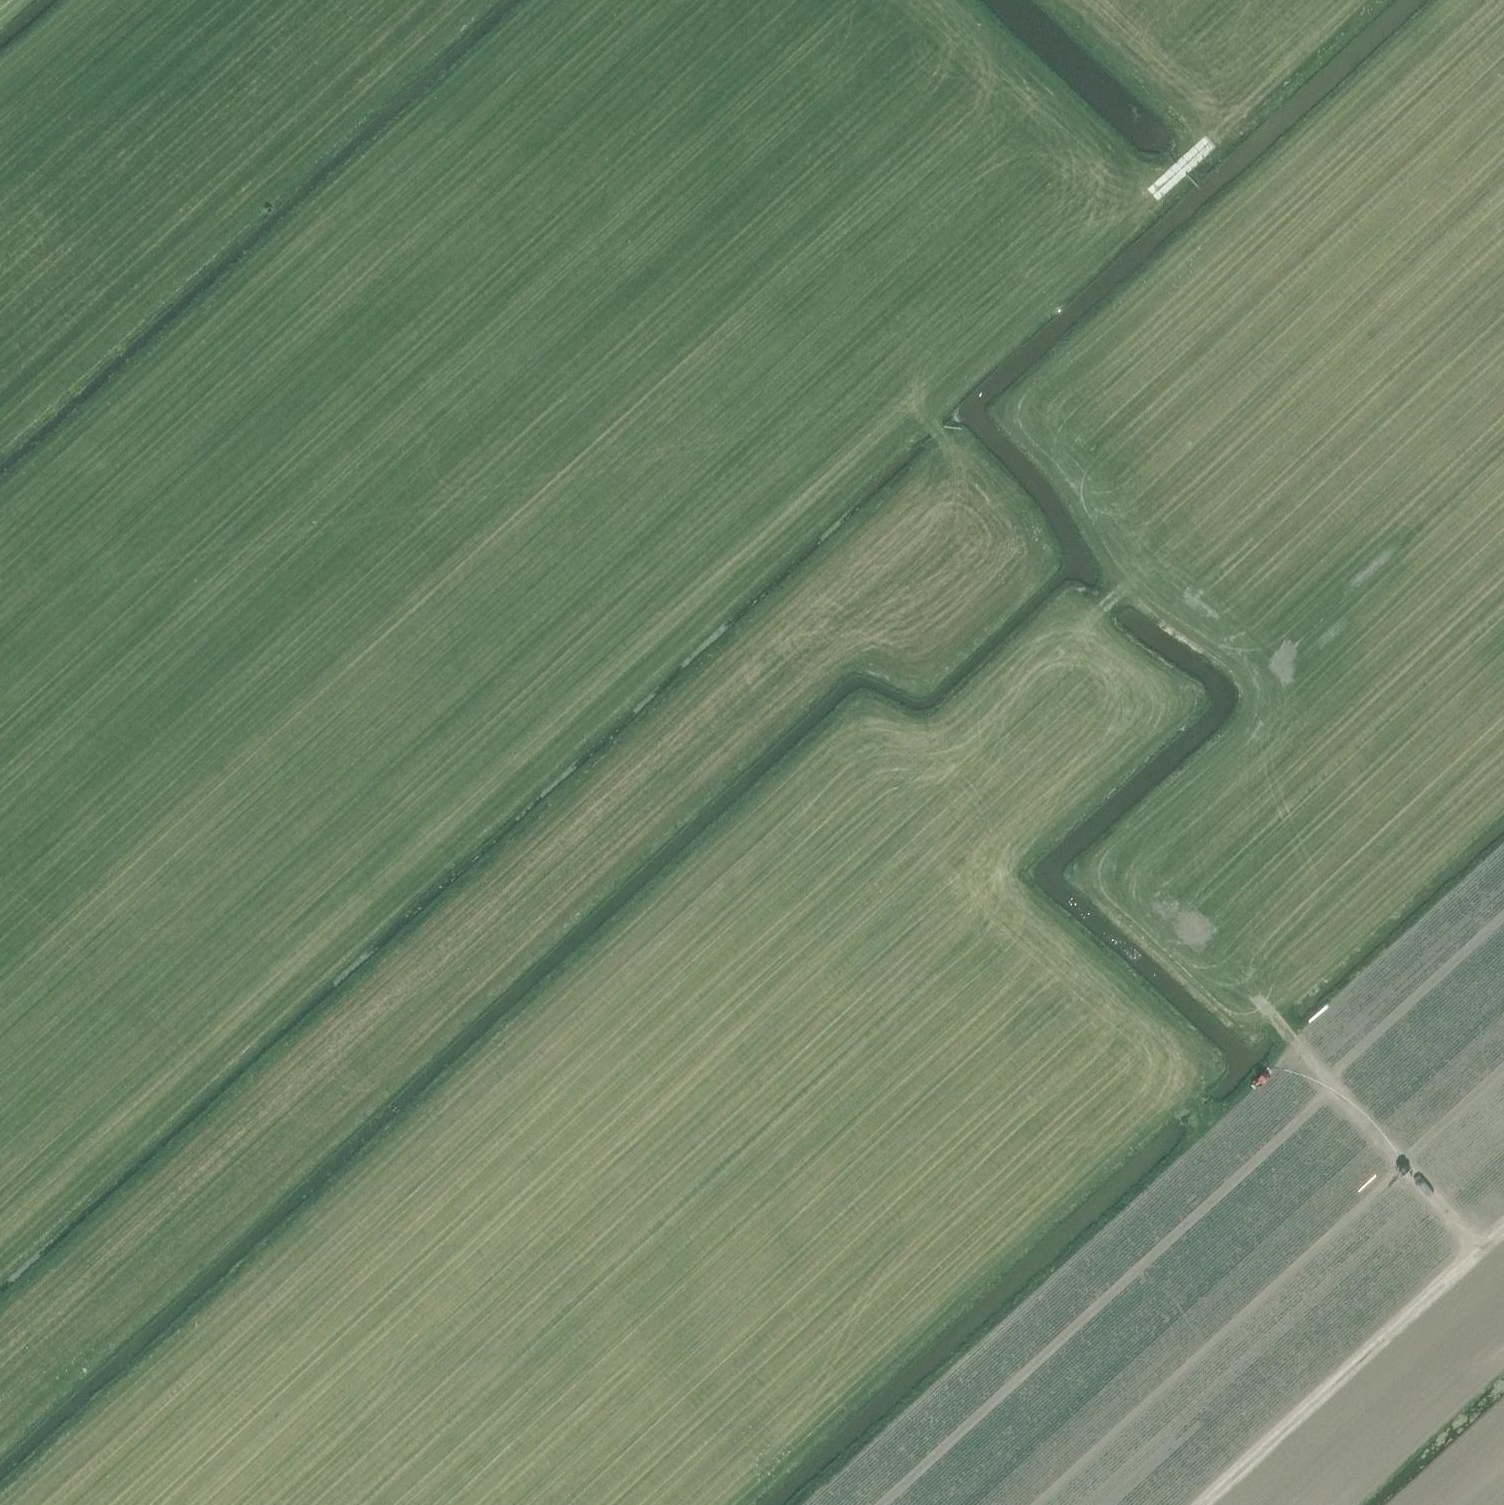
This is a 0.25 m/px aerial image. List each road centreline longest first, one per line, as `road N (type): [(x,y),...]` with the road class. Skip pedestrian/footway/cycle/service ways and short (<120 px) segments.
road 1 (track): [(1503,1228),(1204,1504)]

